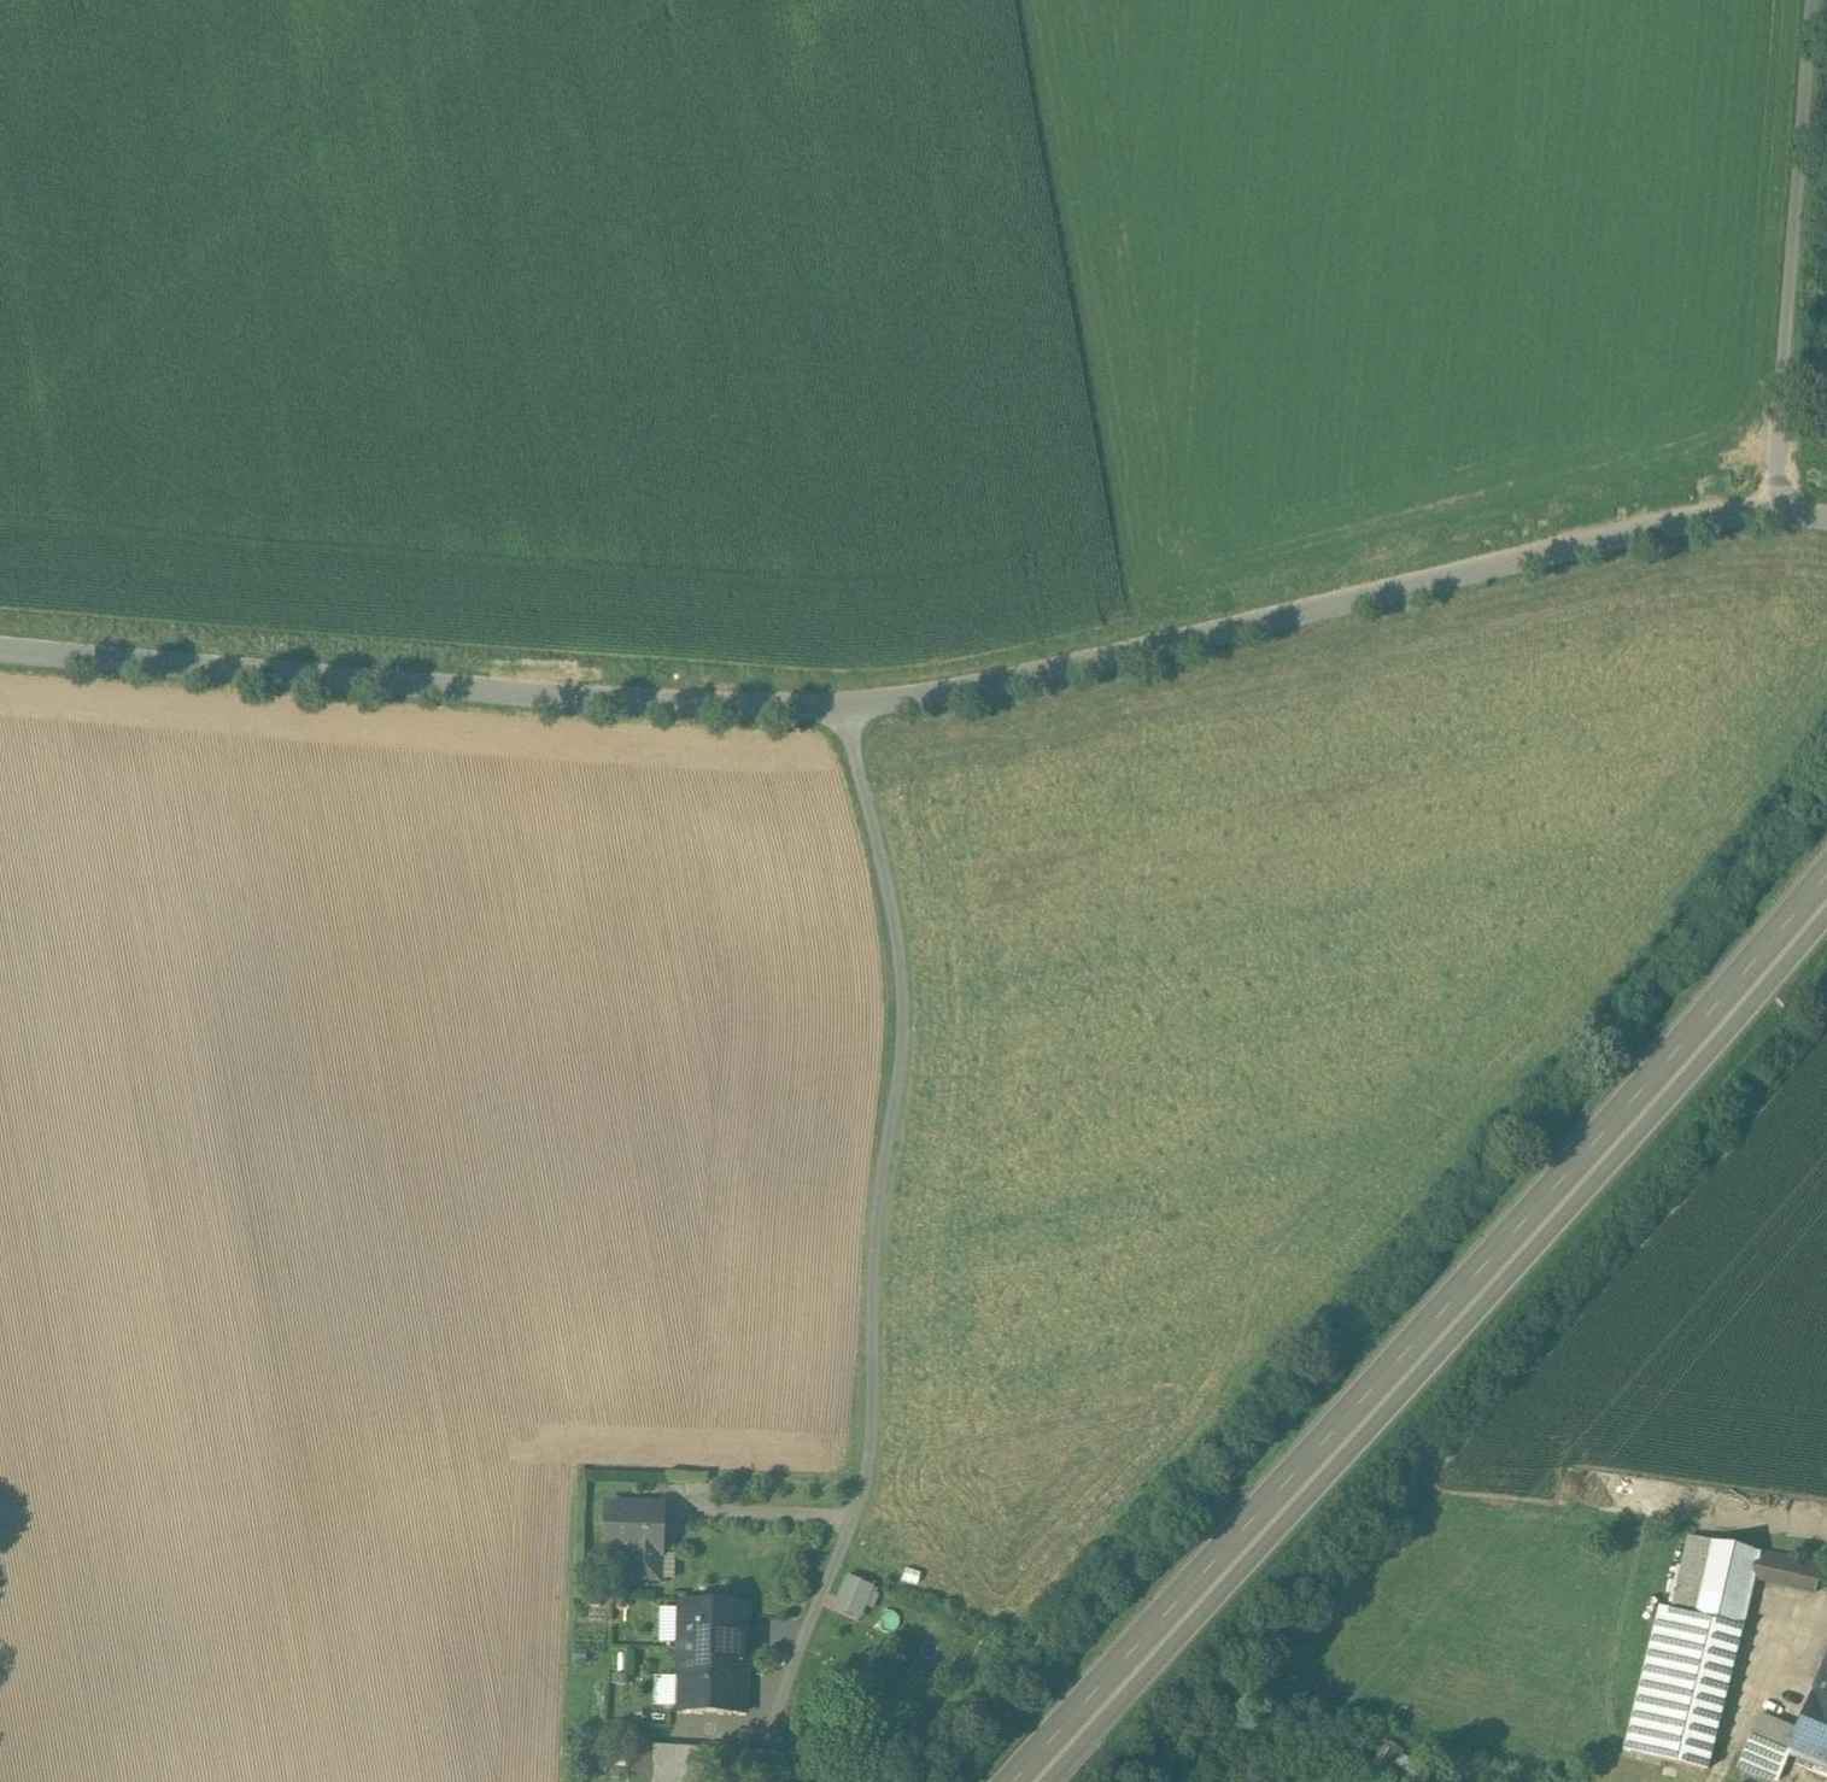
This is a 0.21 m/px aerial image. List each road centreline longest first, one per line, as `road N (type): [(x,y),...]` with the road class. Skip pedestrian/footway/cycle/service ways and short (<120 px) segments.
road 1 (unclassified): [(1777,506),(1620,531),(1213,635),(843,710),(293,680),(0,655)]
road 2 (trunk): [(1826,885),(1027,1781)]
road 3 (unclassified): [(1812,0),(1777,506)]

